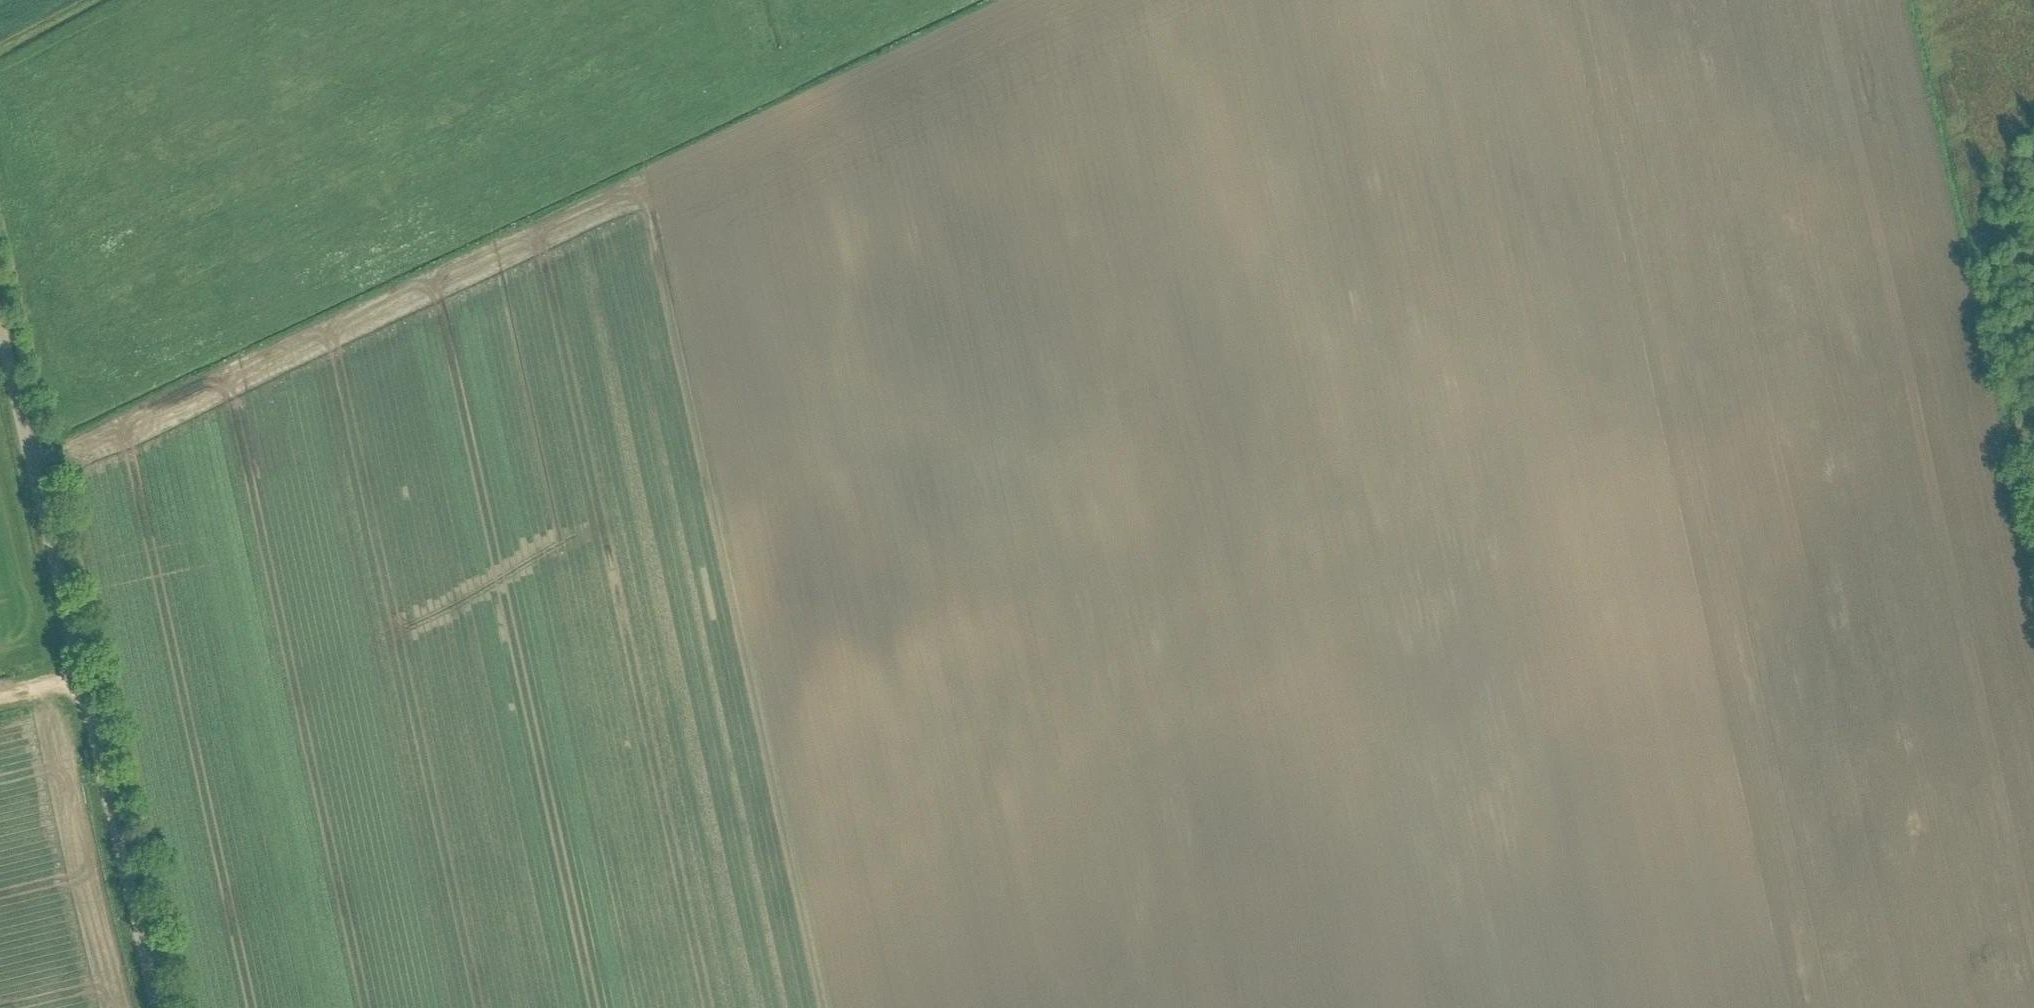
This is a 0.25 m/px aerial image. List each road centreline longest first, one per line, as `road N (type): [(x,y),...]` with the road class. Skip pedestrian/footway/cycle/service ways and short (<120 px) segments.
road 1 (unclassified): [(159,1007),(0,325)]

